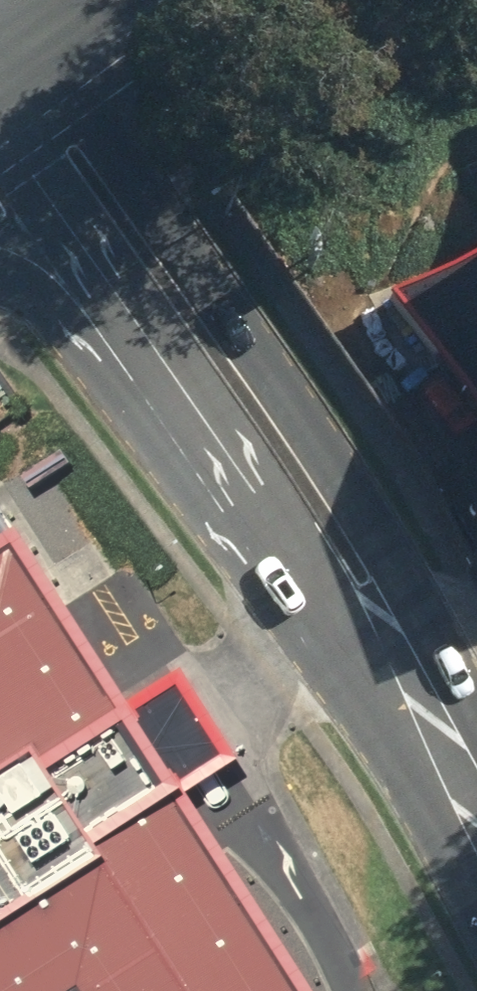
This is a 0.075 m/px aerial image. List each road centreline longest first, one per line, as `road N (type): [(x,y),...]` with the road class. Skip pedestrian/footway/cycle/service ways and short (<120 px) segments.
road 1 (residential): [(35,54),(399,567),(415,668)]
road 2 (residential): [(415,668),(281,538),(185,407)]
road 3 (residential): [(185,407),(0,141)]
road 4 (primary): [(185,407),(72,318),(0,278)]
road 5 (residential): [(476,793),(415,668)]

